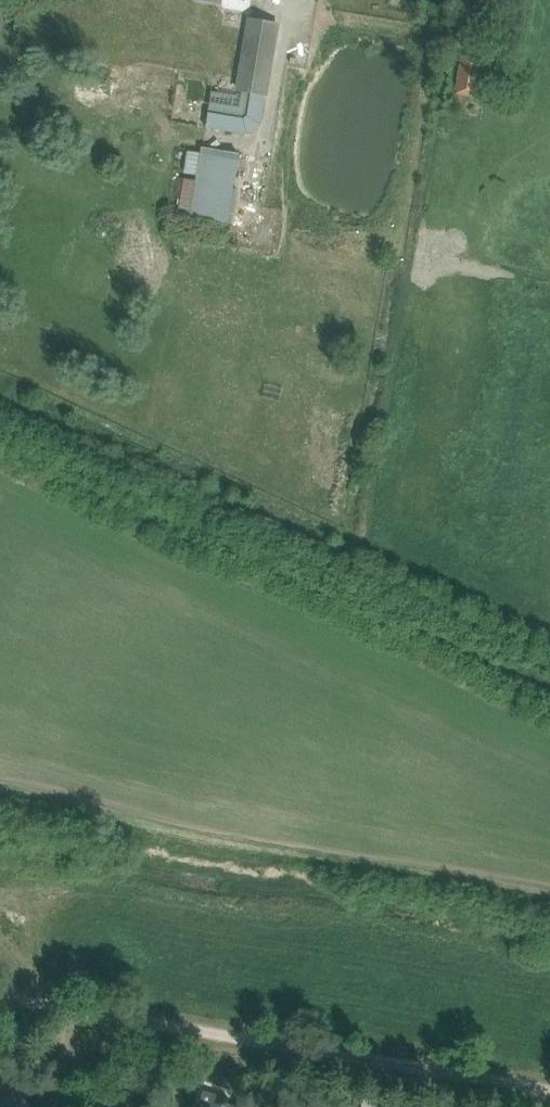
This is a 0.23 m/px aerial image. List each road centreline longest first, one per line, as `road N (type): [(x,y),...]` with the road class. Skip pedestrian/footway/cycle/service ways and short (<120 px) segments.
road 1 (track): [(549,1093),(0,1004)]

